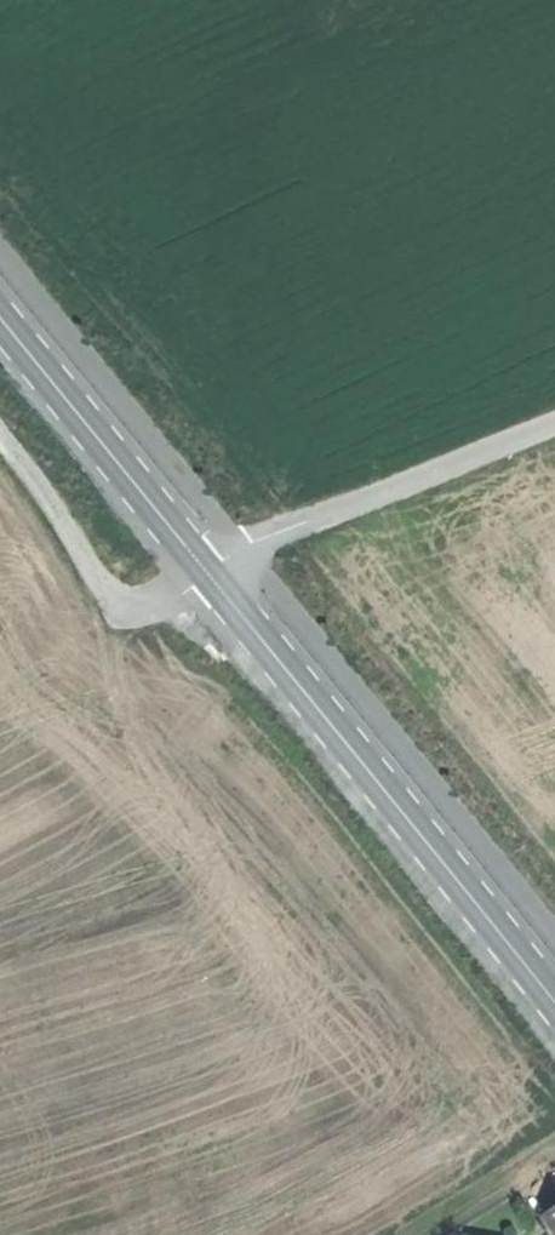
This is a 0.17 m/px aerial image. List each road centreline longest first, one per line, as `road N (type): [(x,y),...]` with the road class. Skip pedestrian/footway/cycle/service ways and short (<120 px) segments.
road 1 (tertiary): [(0,312),(554,1002)]
road 2 (track): [(554,424),(242,550),(175,602),(135,607),(111,594),(0,436)]

